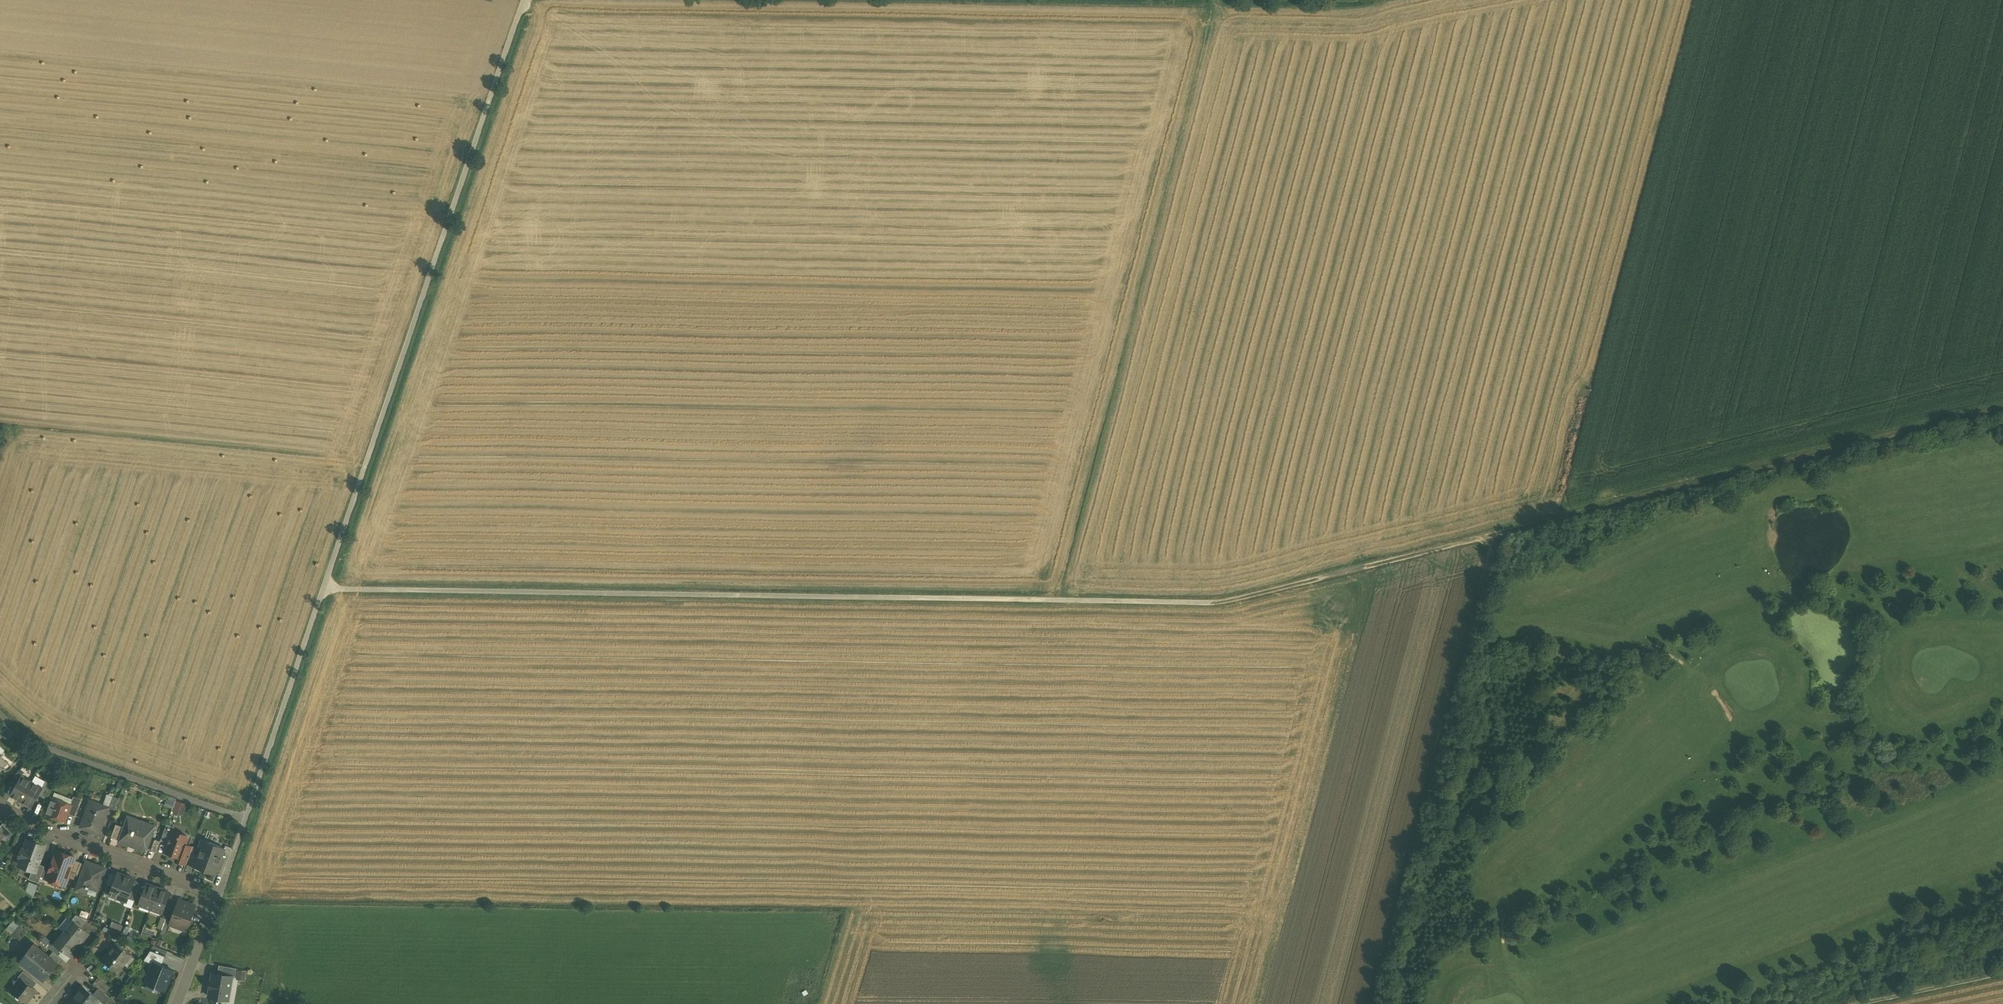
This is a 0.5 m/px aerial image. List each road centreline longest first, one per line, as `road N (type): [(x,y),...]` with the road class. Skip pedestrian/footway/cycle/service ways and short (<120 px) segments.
road 1 (track): [(324,587),(1220,608),(2002,418)]
road 2 (track): [(0,712),(44,747),(245,816),(521,0)]
road 3 (track): [(1371,1003),(1502,540)]
road 4 (residential): [(217,894),(0,810)]

